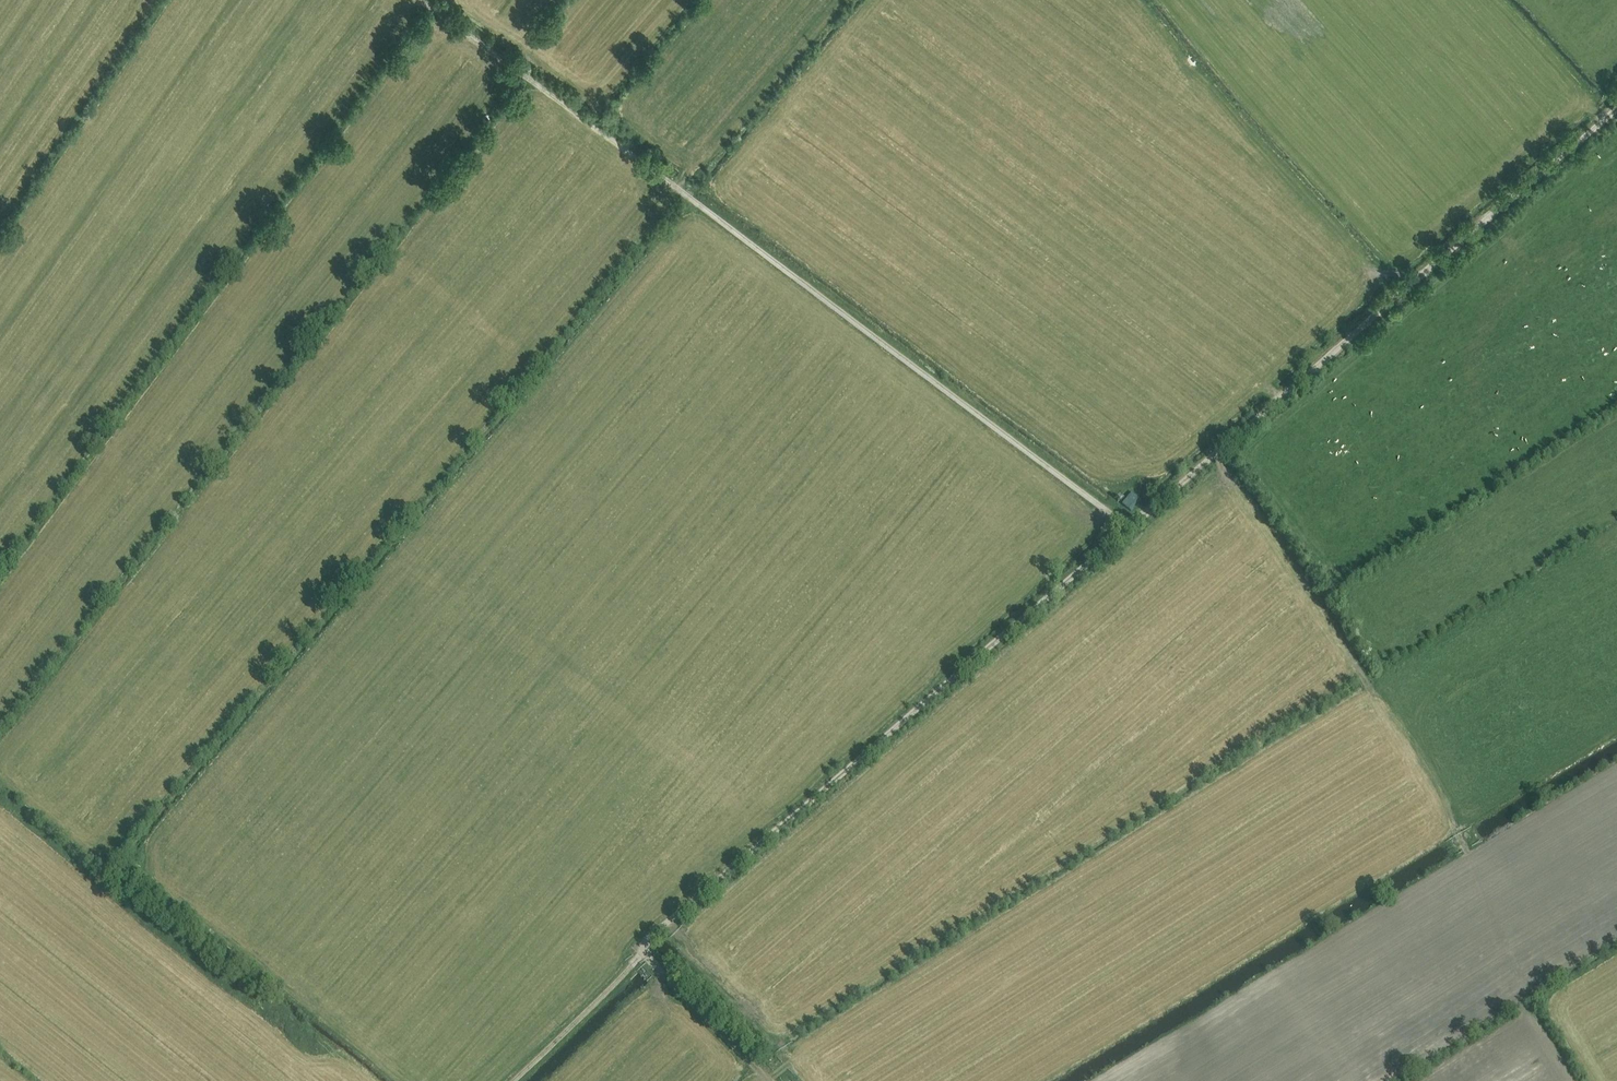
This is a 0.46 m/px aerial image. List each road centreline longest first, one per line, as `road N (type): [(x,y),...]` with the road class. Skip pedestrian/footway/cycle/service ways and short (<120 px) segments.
road 1 (track): [(1616,107),(649,936),(648,957)]
road 2 (track): [(418,0),(1128,527)]

